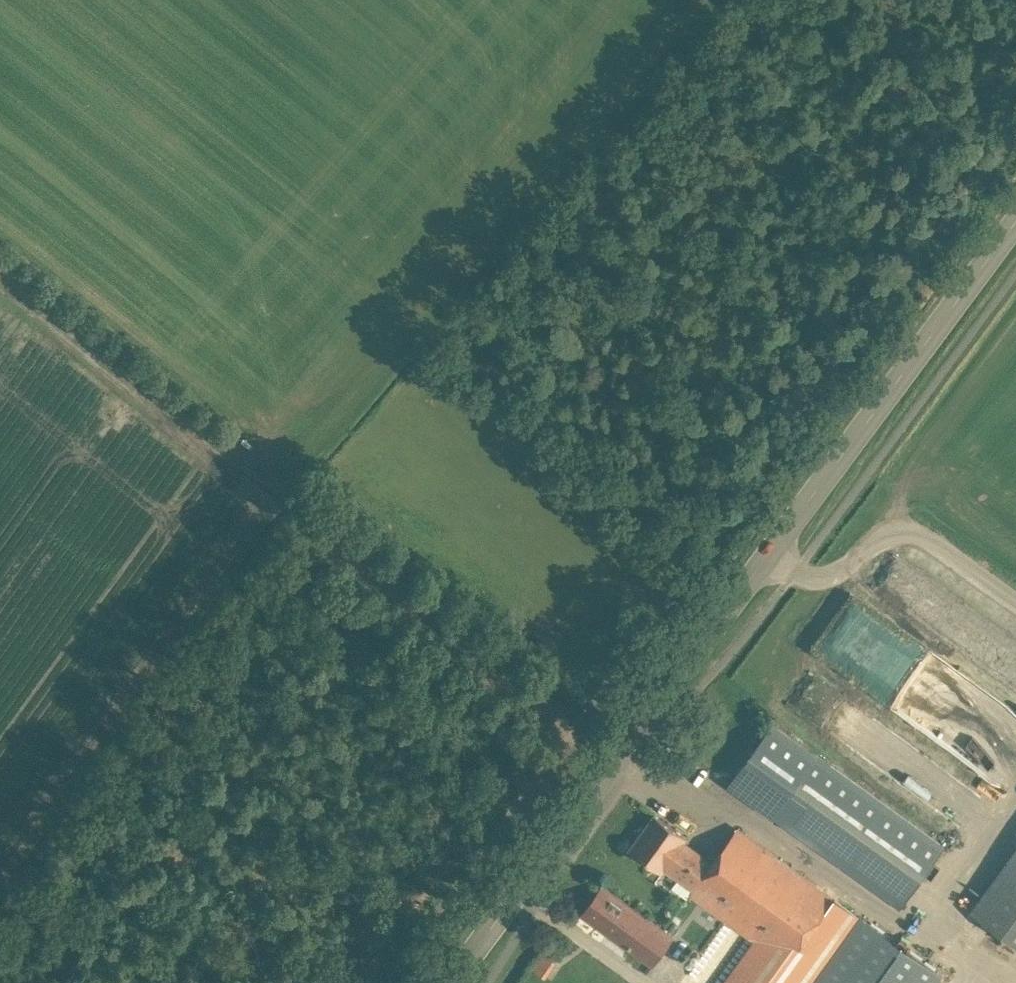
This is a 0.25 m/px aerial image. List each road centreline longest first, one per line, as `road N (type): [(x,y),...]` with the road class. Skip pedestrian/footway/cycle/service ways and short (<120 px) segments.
road 1 (secondary): [(450,982),(1015,223)]
road 2 (track): [(610,767),(0,278)]

